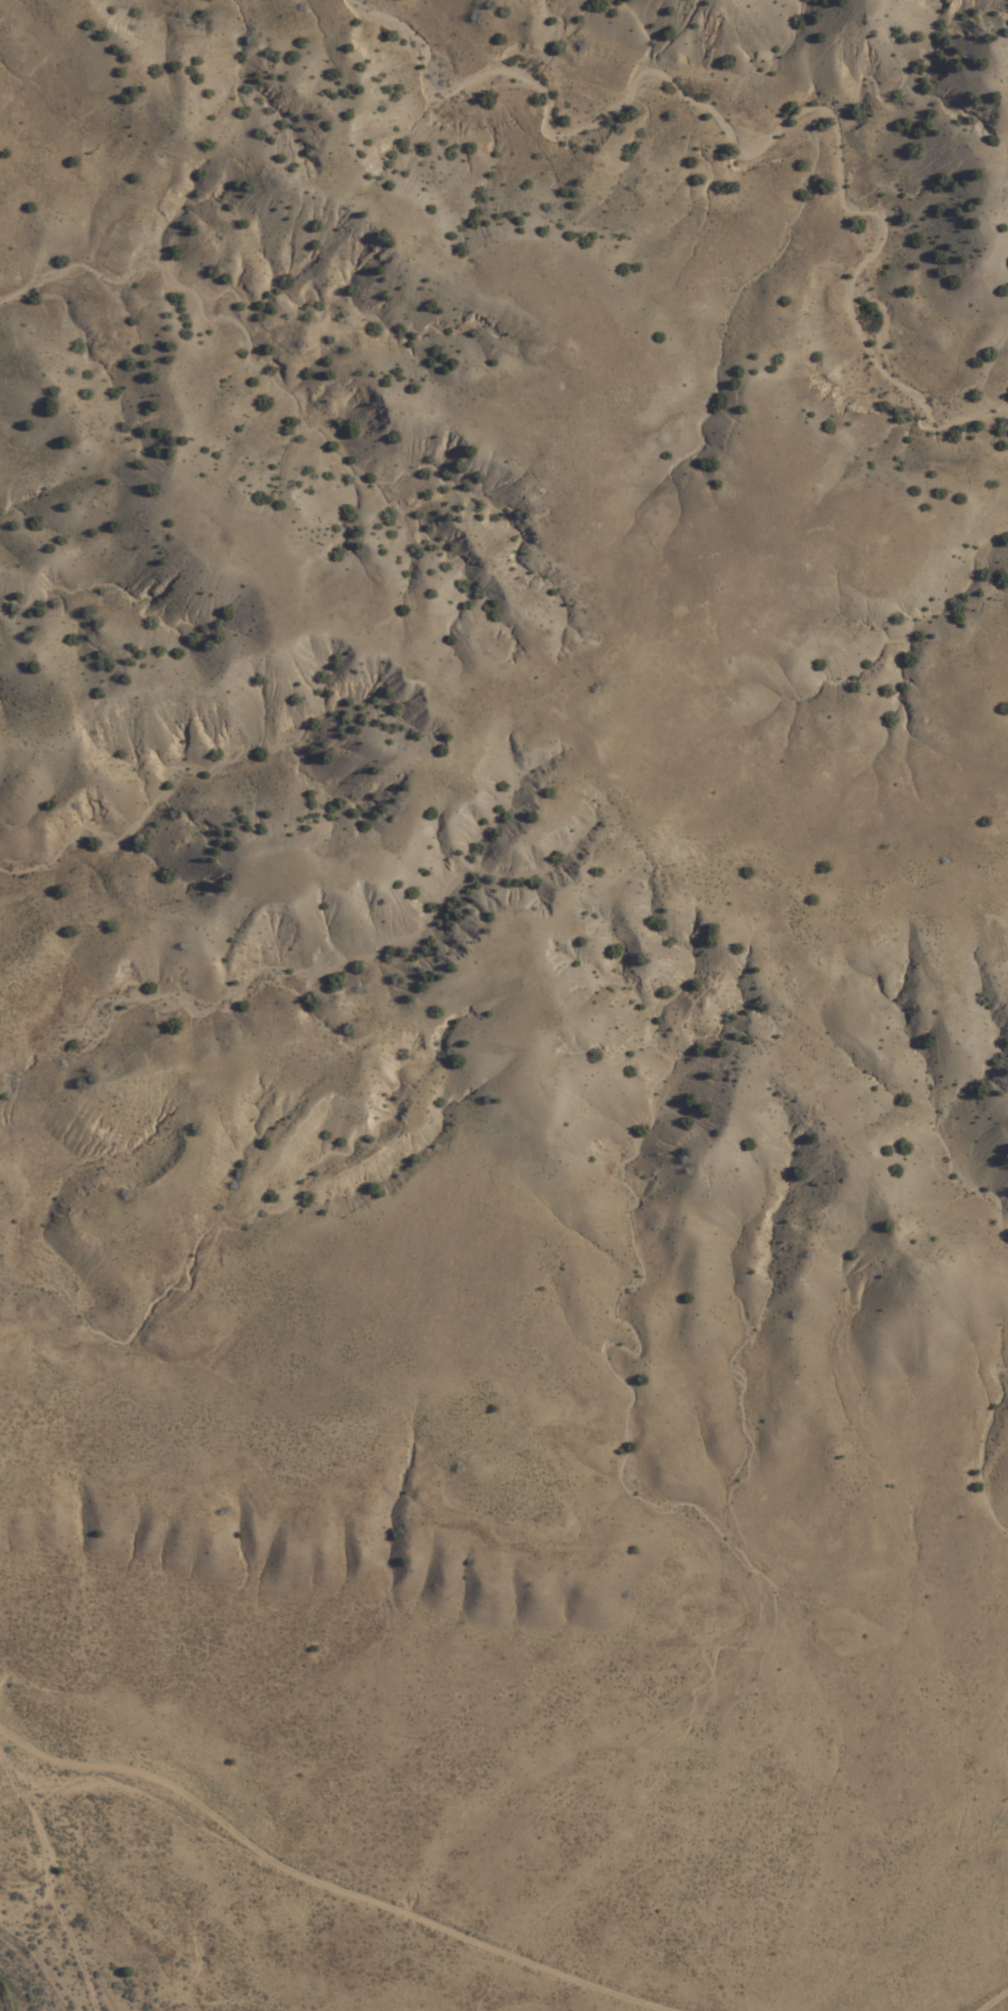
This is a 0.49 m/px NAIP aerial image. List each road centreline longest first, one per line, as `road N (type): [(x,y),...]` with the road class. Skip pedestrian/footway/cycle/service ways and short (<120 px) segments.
road 1 (track): [(463,2010),(186,1897),(34,1803),(0,1760)]

